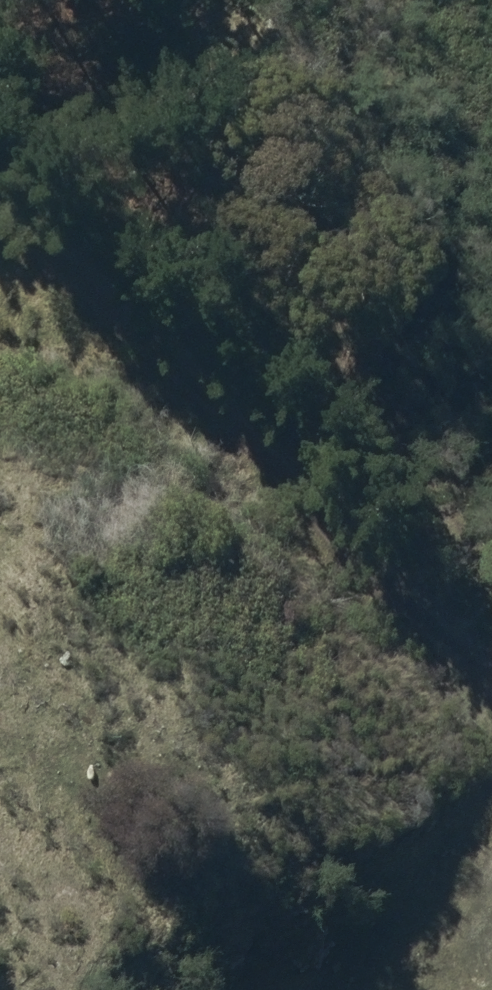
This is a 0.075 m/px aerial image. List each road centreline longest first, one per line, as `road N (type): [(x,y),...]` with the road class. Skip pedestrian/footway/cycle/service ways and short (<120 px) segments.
road 1 (track): [(491,603),(286,261),(178,0)]
road 2 (track): [(491,665),(453,643),(245,450),(0,197)]

